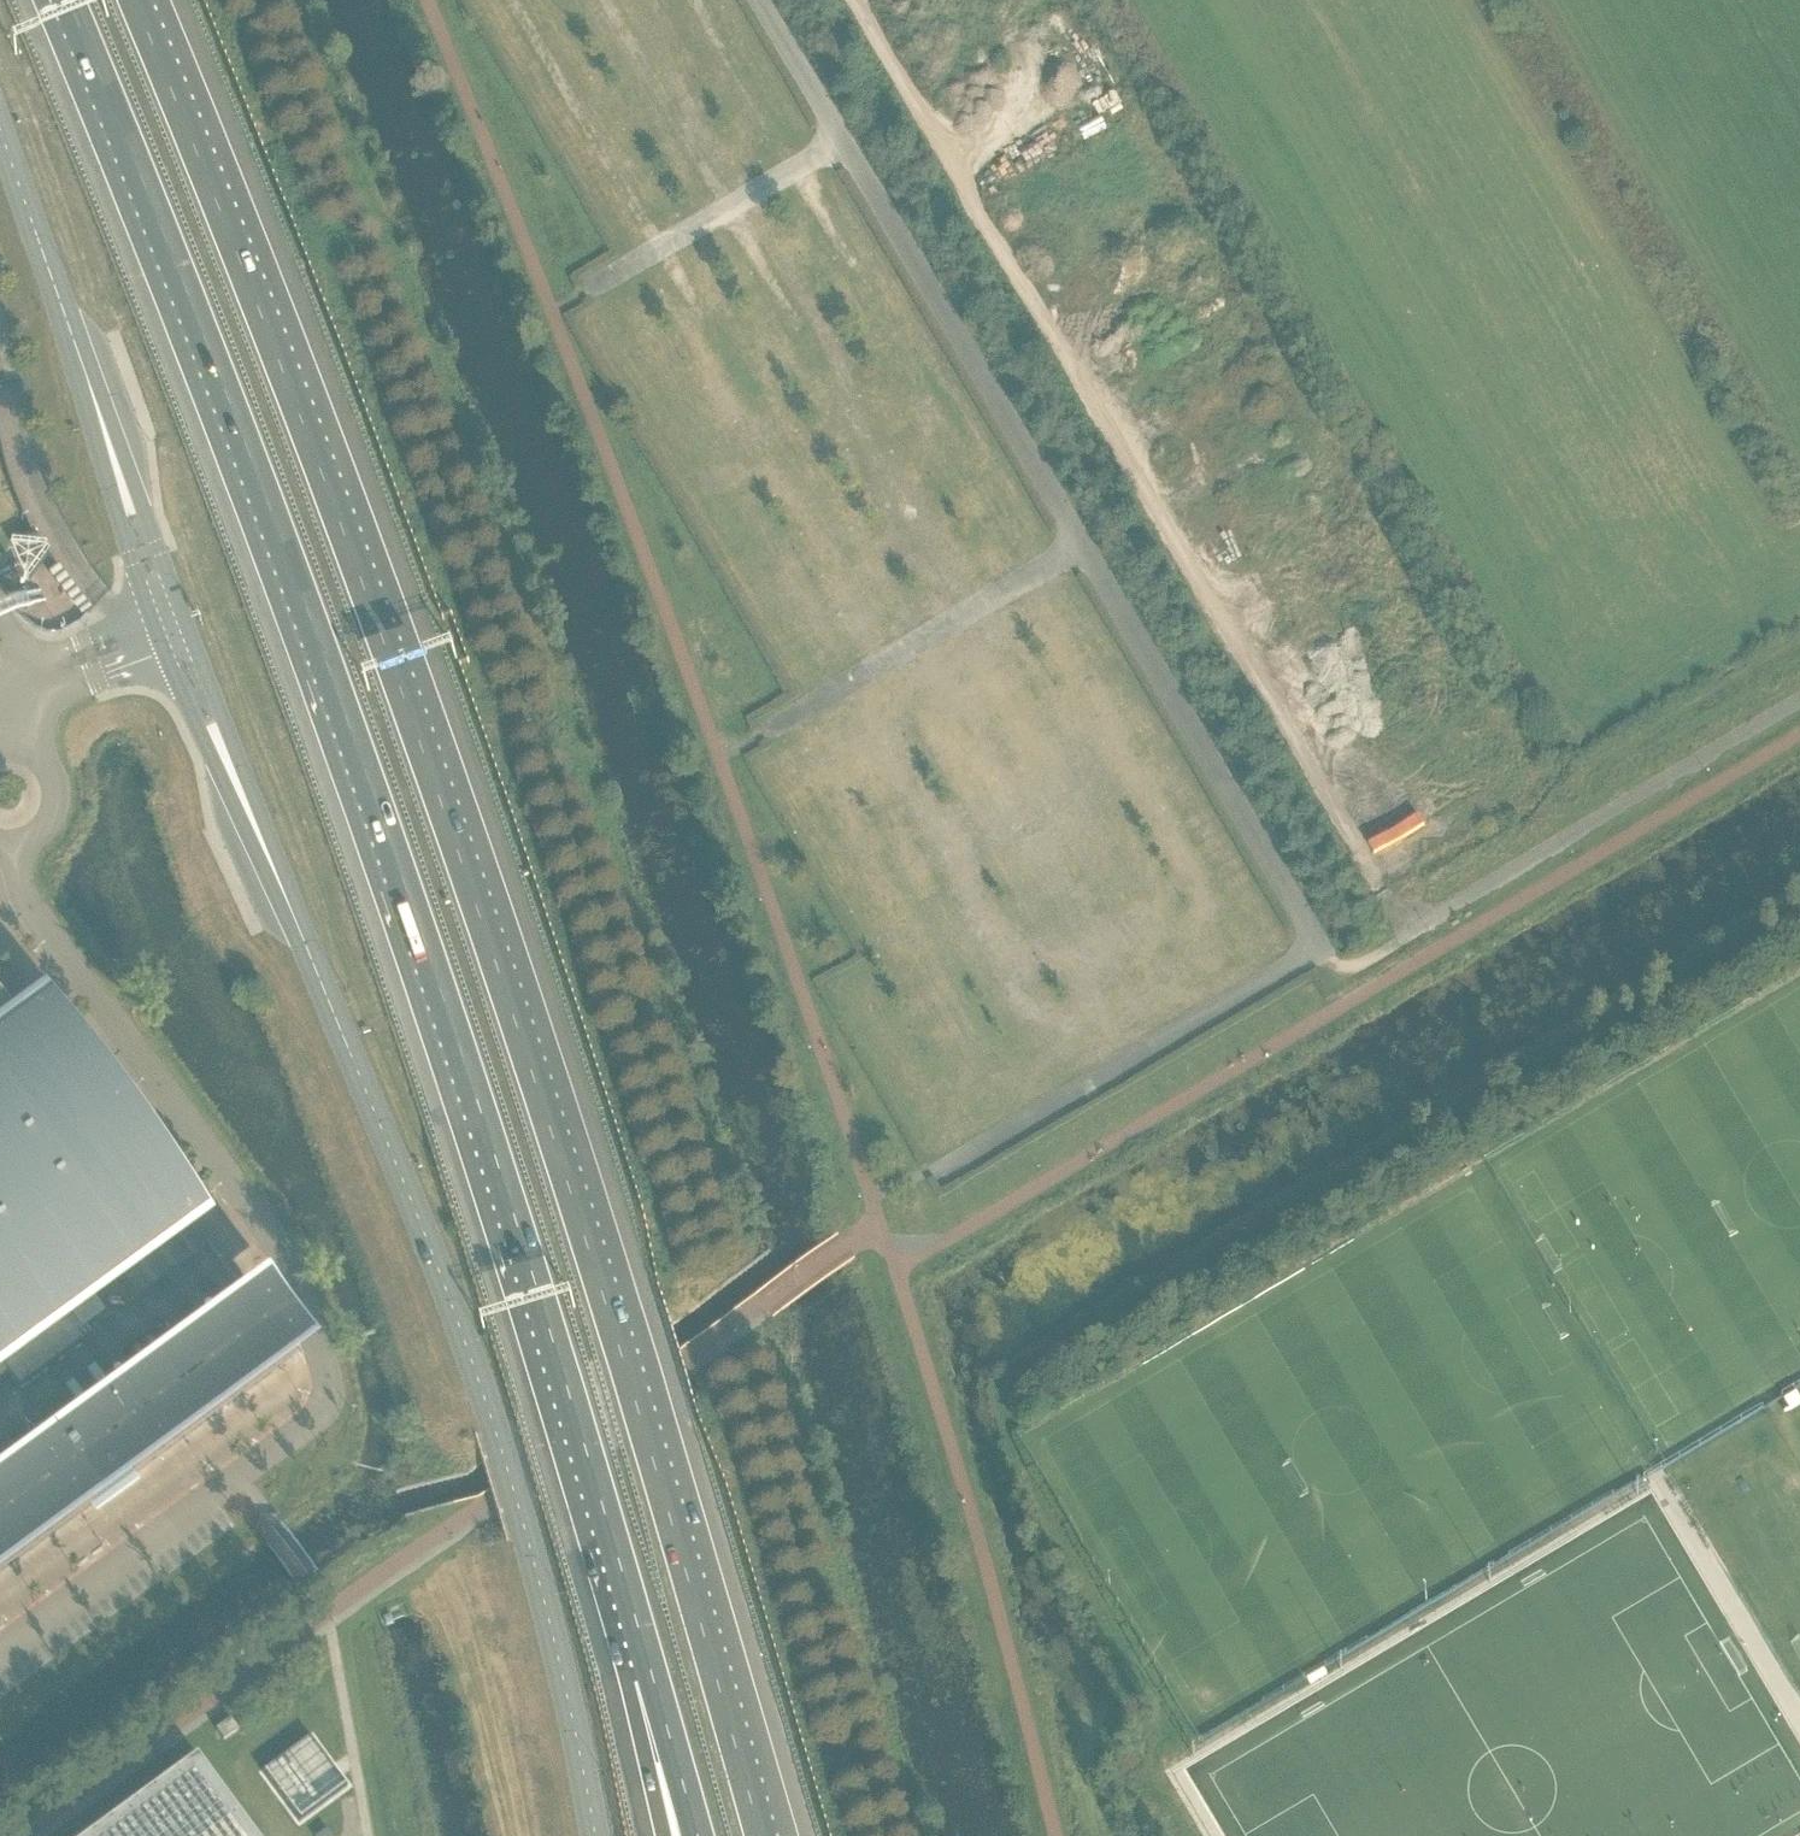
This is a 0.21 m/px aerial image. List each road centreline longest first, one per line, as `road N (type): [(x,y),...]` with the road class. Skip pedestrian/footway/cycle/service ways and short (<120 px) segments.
road 1 (motorway): [(761,1835),(656,1445),(515,1005),(318,453),(136,0)]
road 2 (motorway): [(68,0),(316,627),(453,1025),(652,1677)]
road 3 (residential): [(853,0),(1408,937)]
road 4 (unclassified): [(0,1650),(312,1421),(329,1385),(273,1236),(27,903),(15,843)]
road 5 (secondary): [(596,1835),(554,1639),(495,1430),(431,1249),(276,873)]
road 6 (residential): [(1799,702),(1408,937)]
road 7 (secondary): [(93,396),(0,125)]
road 8 (secondary): [(276,873),(278,856),(185,619)]
road 9 (secondary): [(165,651),(260,863),(276,873)]
road 10 (secondary): [(185,619),(106,407),(93,396)]
road 11 (secondary): [(93,396),(88,413),(150,612)]
road 12 (motorway): [(652,1677),(695,1835)]
road 13 (motorway): [(652,1677),(674,1835)]
road 14 (unclassified): [(15,843),(45,826),(56,793),(42,761),(11,747)]
road 15 (unclassified): [(45,675),(78,684),(165,651)]
road 16 (unclassified): [(150,612),(66,649),(45,675)]

